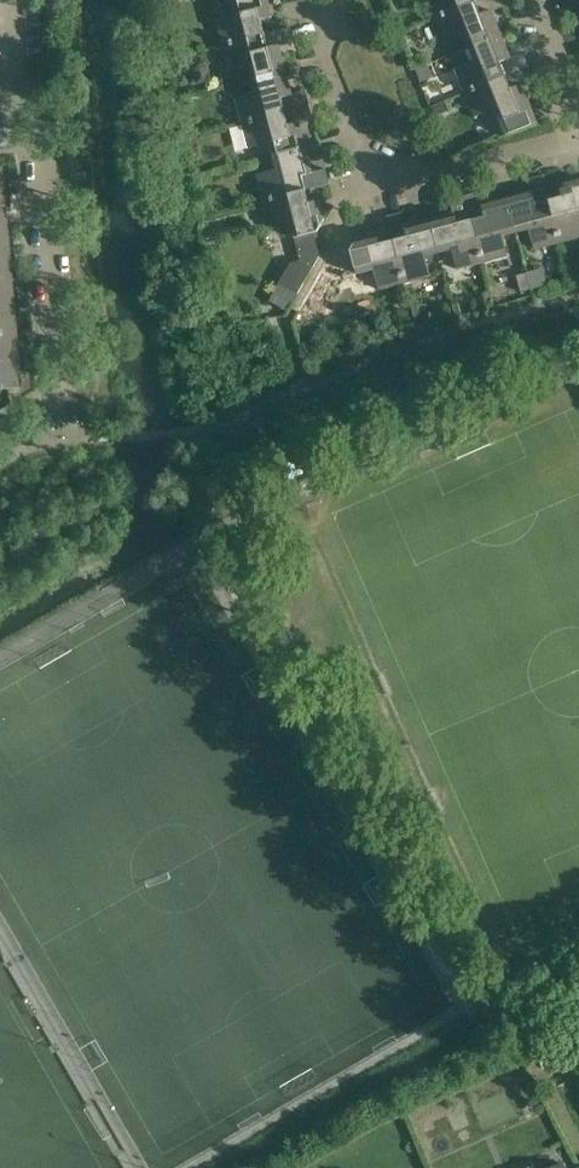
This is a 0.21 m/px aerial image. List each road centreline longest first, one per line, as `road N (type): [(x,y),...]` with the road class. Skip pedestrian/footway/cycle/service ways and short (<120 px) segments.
road 1 (residential): [(578,135),(404,185),(360,161),(326,53),(322,0)]
road 2 (residential): [(66,383),(42,100),(13,71),(6,0)]

